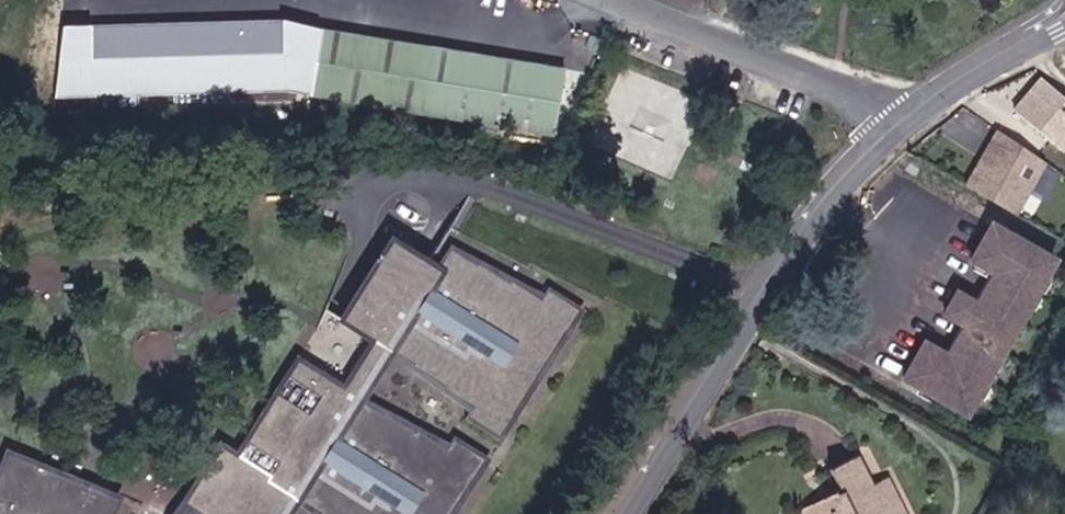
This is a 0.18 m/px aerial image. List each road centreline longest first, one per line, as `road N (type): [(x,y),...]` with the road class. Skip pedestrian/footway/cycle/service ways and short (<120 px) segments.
road 1 (secondary): [(907,114),(760,293),(628,513)]
road 2 (unclassified): [(622,0),(907,114)]
road 3 (secondary): [(1064,32),(907,114)]

